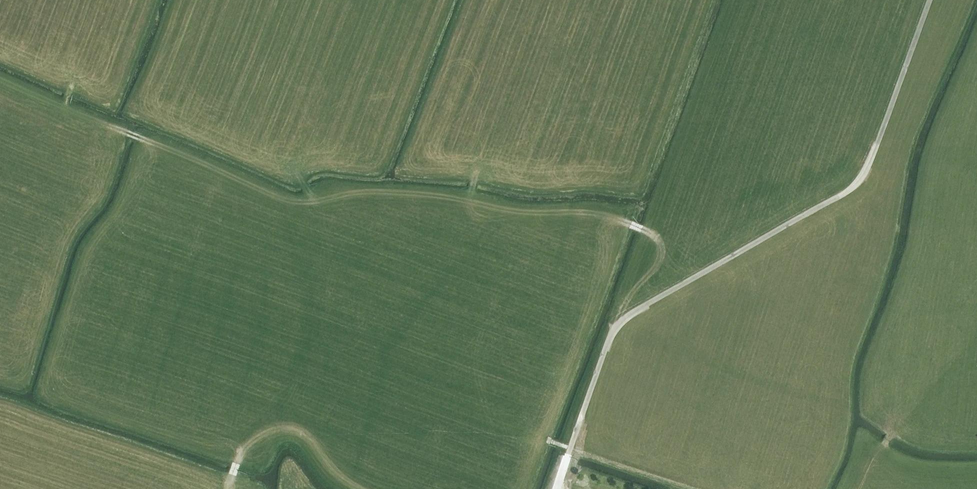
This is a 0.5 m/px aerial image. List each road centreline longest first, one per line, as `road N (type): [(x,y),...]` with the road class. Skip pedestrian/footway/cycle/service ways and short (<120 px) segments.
road 1 (unclassified): [(557,488),(619,322),(869,166),(930,0)]

